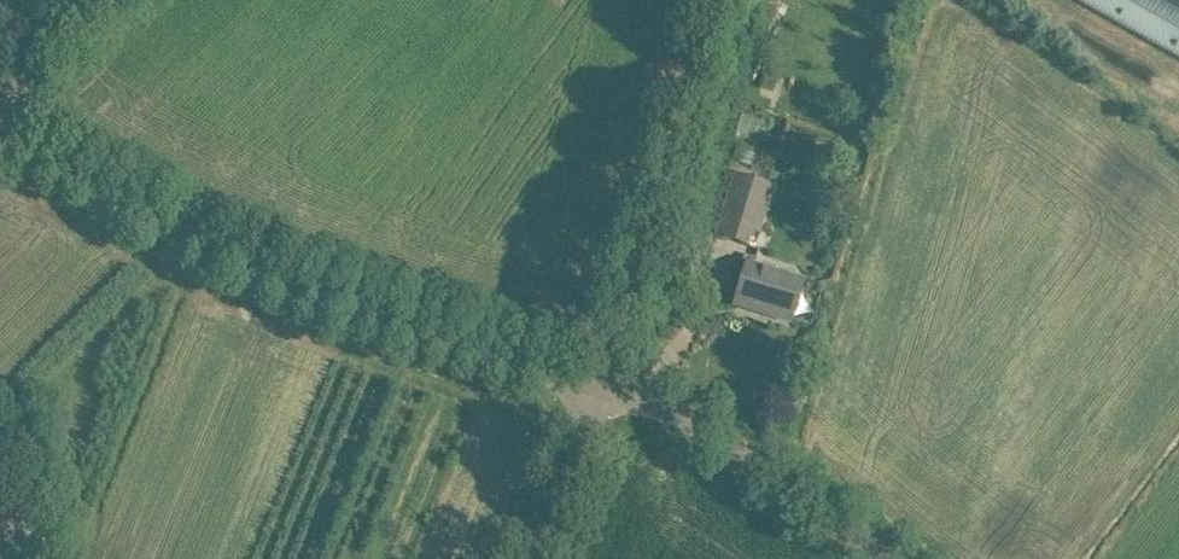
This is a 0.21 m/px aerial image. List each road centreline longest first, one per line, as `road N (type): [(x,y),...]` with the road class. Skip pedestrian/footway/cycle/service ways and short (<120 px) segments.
road 1 (unclassified): [(603,392),(300,289),(0,134)]
road 2 (unclassified): [(603,392),(713,0)]
road 3 (unclassified): [(892,558),(685,422),(603,392)]
road 4 (unclassified): [(542,558),(603,392)]
road 5 (track): [(0,111),(99,0)]

